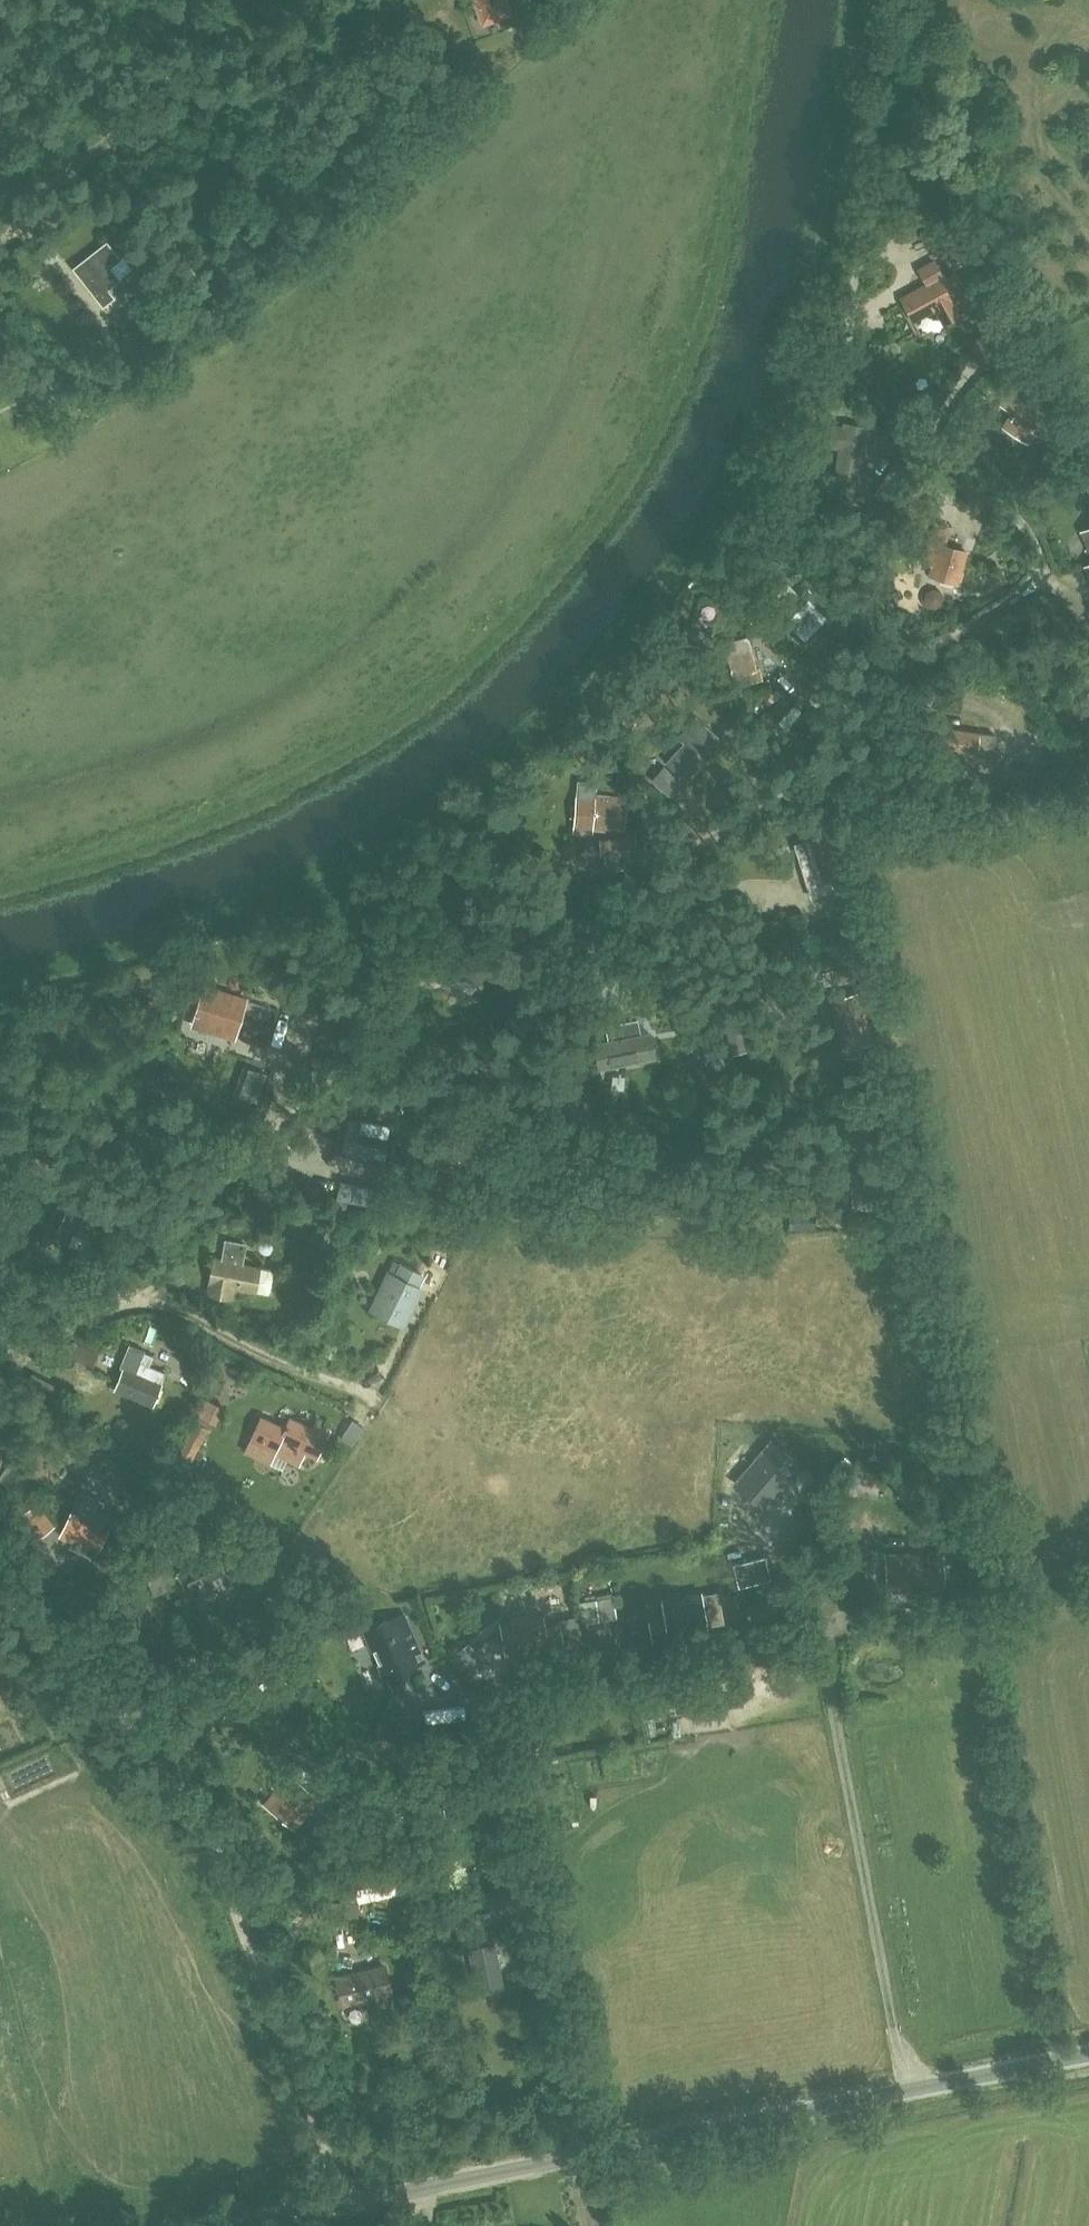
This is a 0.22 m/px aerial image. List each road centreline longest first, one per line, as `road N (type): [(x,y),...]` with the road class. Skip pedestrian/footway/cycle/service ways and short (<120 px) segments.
road 1 (track): [(0,998),(153,955),(293,902),(459,805),(564,719),(706,560),(781,421),(834,255),(847,156)]
road 2 (track): [(728,132),(705,243),(659,385),(620,470),(524,588),(396,704),(324,749),(219,803),(0,878)]
road 3 (unclassified): [(229,2225),(1088,2056)]
road 4 (track): [(223,0),(145,105),(0,243)]
road 5 (track): [(760,0),(728,132)]

